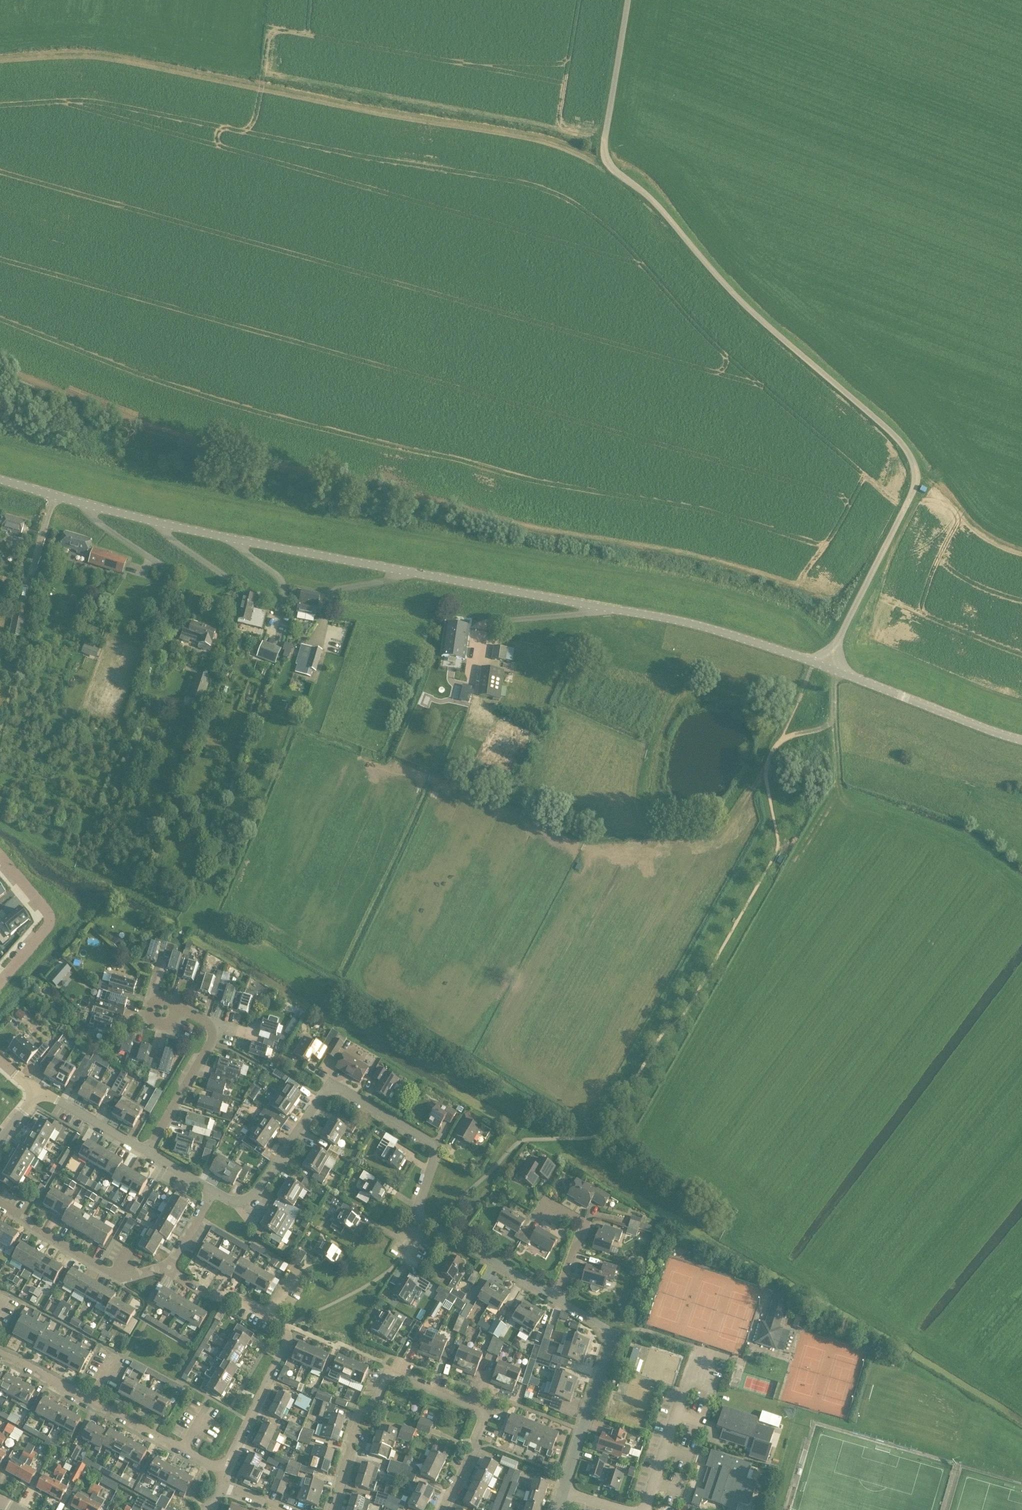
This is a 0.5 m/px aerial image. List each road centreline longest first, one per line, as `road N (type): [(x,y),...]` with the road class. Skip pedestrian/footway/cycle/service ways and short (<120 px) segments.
road 1 (unclassified): [(1021,740),(718,630),(199,532),(0,481)]
road 2 (residential): [(429,1223),(418,1208),(438,1147),(330,1083),(253,1198),(234,1202),(214,1192)]
road 3 (residential): [(440,1509),(481,1426),(481,1409),(390,1373),(372,1409),(357,1416),(331,1509)]
road 4 (residential): [(218,1468),(248,1421),(284,1331),(267,1313),(237,1297),(217,1297),(169,1266)]
road 5 (residential): [(218,1468),(0,1353)]
road 6 (residential): [(562,1491),(613,1333),(555,1299)]
road 7 (residential): [(169,1266),(114,1276),(0,1206)]
road 8 (residential): [(147,1151),(212,1034),(174,1005)]
road 9 (residential): [(0,855),(49,922),(0,982)]
road 10 (residential): [(555,1299),(429,1223)]
road 11 (residential): [(555,1299),(587,1222),(552,1202)]
road 12 (residential): [(39,1091),(147,1151)]

